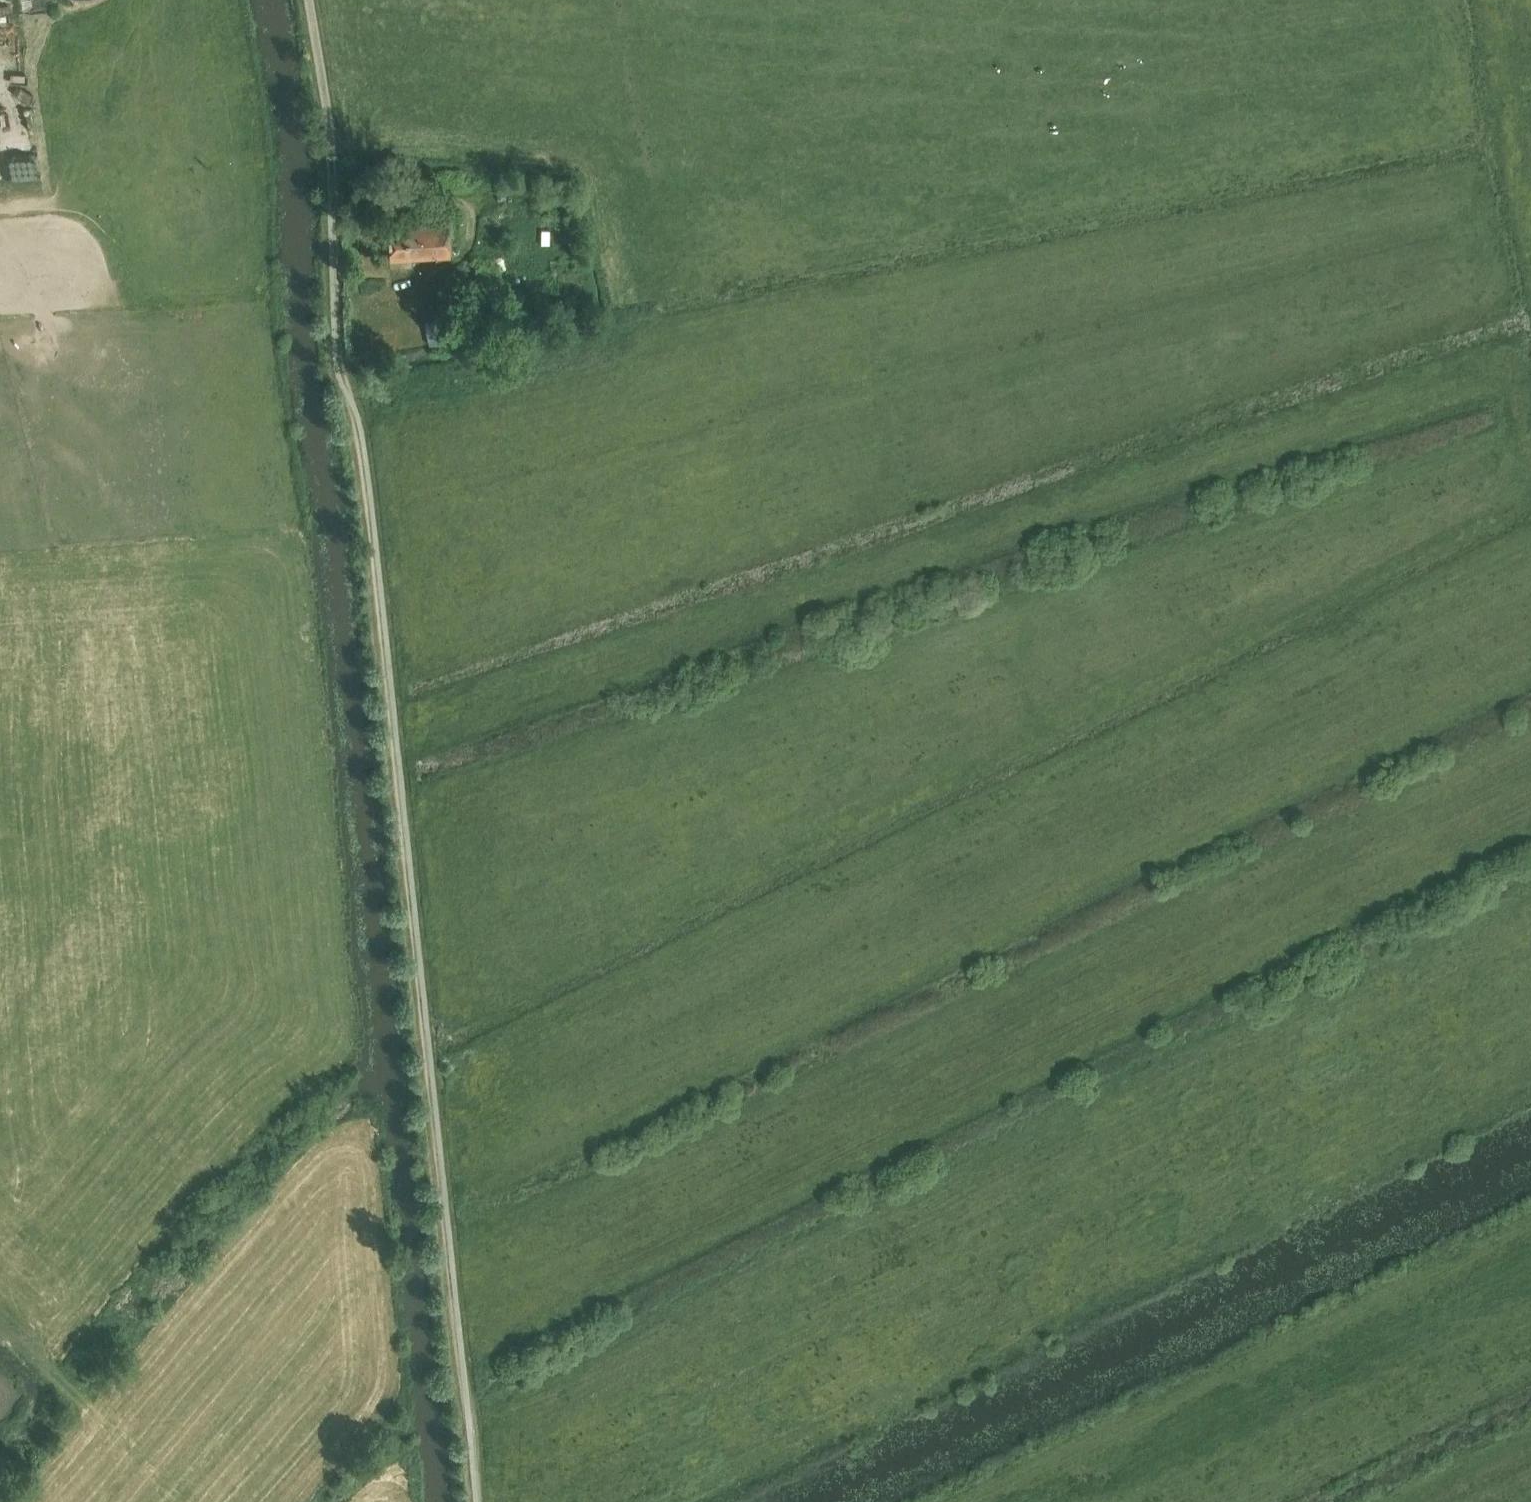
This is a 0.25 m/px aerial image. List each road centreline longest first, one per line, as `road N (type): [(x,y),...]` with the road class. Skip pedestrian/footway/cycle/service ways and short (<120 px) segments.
road 1 (track): [(309,0),(326,105),(333,239)]

